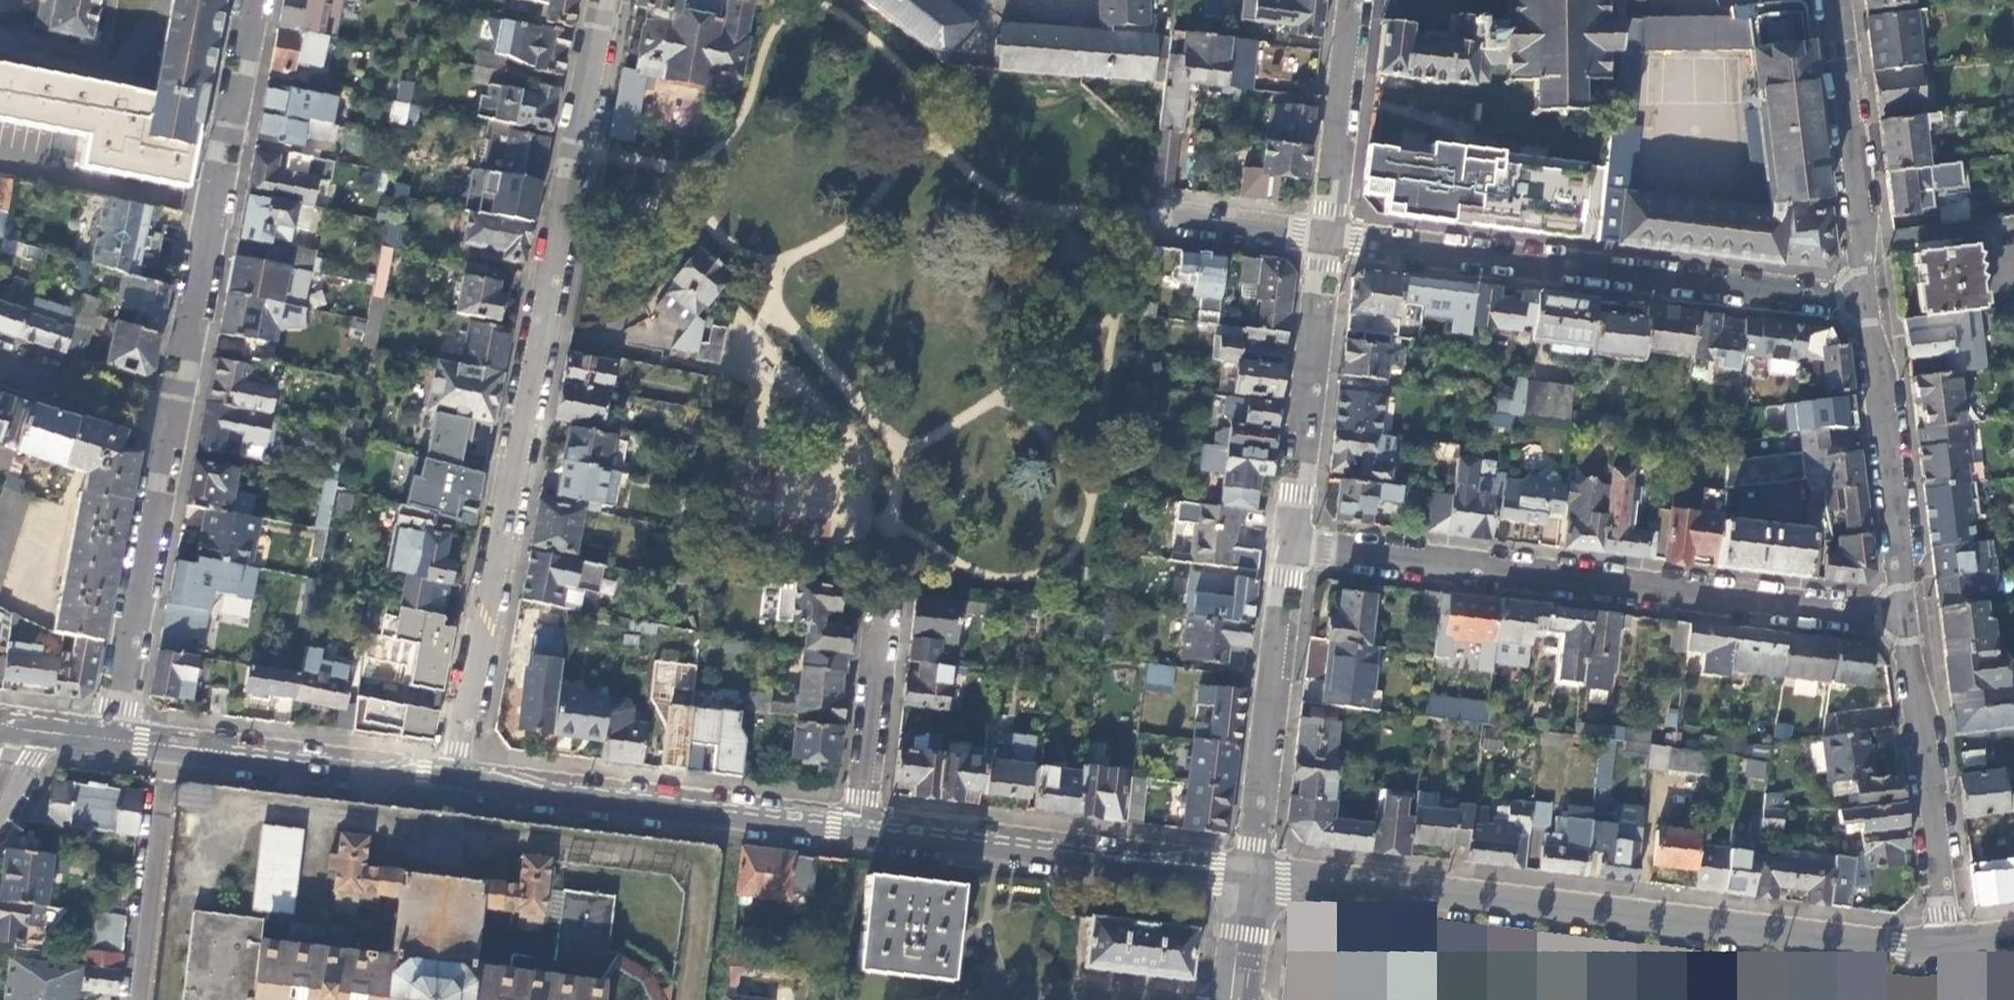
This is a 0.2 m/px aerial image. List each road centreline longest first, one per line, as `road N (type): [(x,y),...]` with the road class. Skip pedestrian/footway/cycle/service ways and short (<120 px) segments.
road 1 (residential): [(602,0),(451,783)]
road 2 (tertiary): [(1251,872),(1949,945)]
road 3 (residential): [(1906,616),(1291,544)]
road 4 (residential): [(1867,308),(1328,237)]
road 5 (residential): [(254,0),(175,414)]
road 6 (tertiary): [(451,783),(855,828)]
road 7 (tertiary): [(855,828),(1251,872)]
road 8 (residential): [(1949,945),(1906,616)]
road 9 (residential): [(1291,544),(1251,872)]
road 10 (residential): [(175,414),(111,738)]
road 11 (residential): [(1906,616),(1867,308)]
road 12 (residential): [(1867,308),(1831,0)]
road 13 (residential): [(1328,237),(1291,544)]
road 14 (tertiary): [(170,751),(451,783)]
road 15 (residential): [(170,751),(129,999)]
road 16 (residential): [(1355,0),(1328,237)]
road 17 (residential): [(855,828),(886,594)]
road 18 (residential): [(1138,999),(1000,986),(943,999)]
road 19 (residential): [(0,361),(175,414)]
road 20 (residential): [(1328,237),(1147,213)]
road 21 (tertiary): [(1251,872),(1236,999)]

